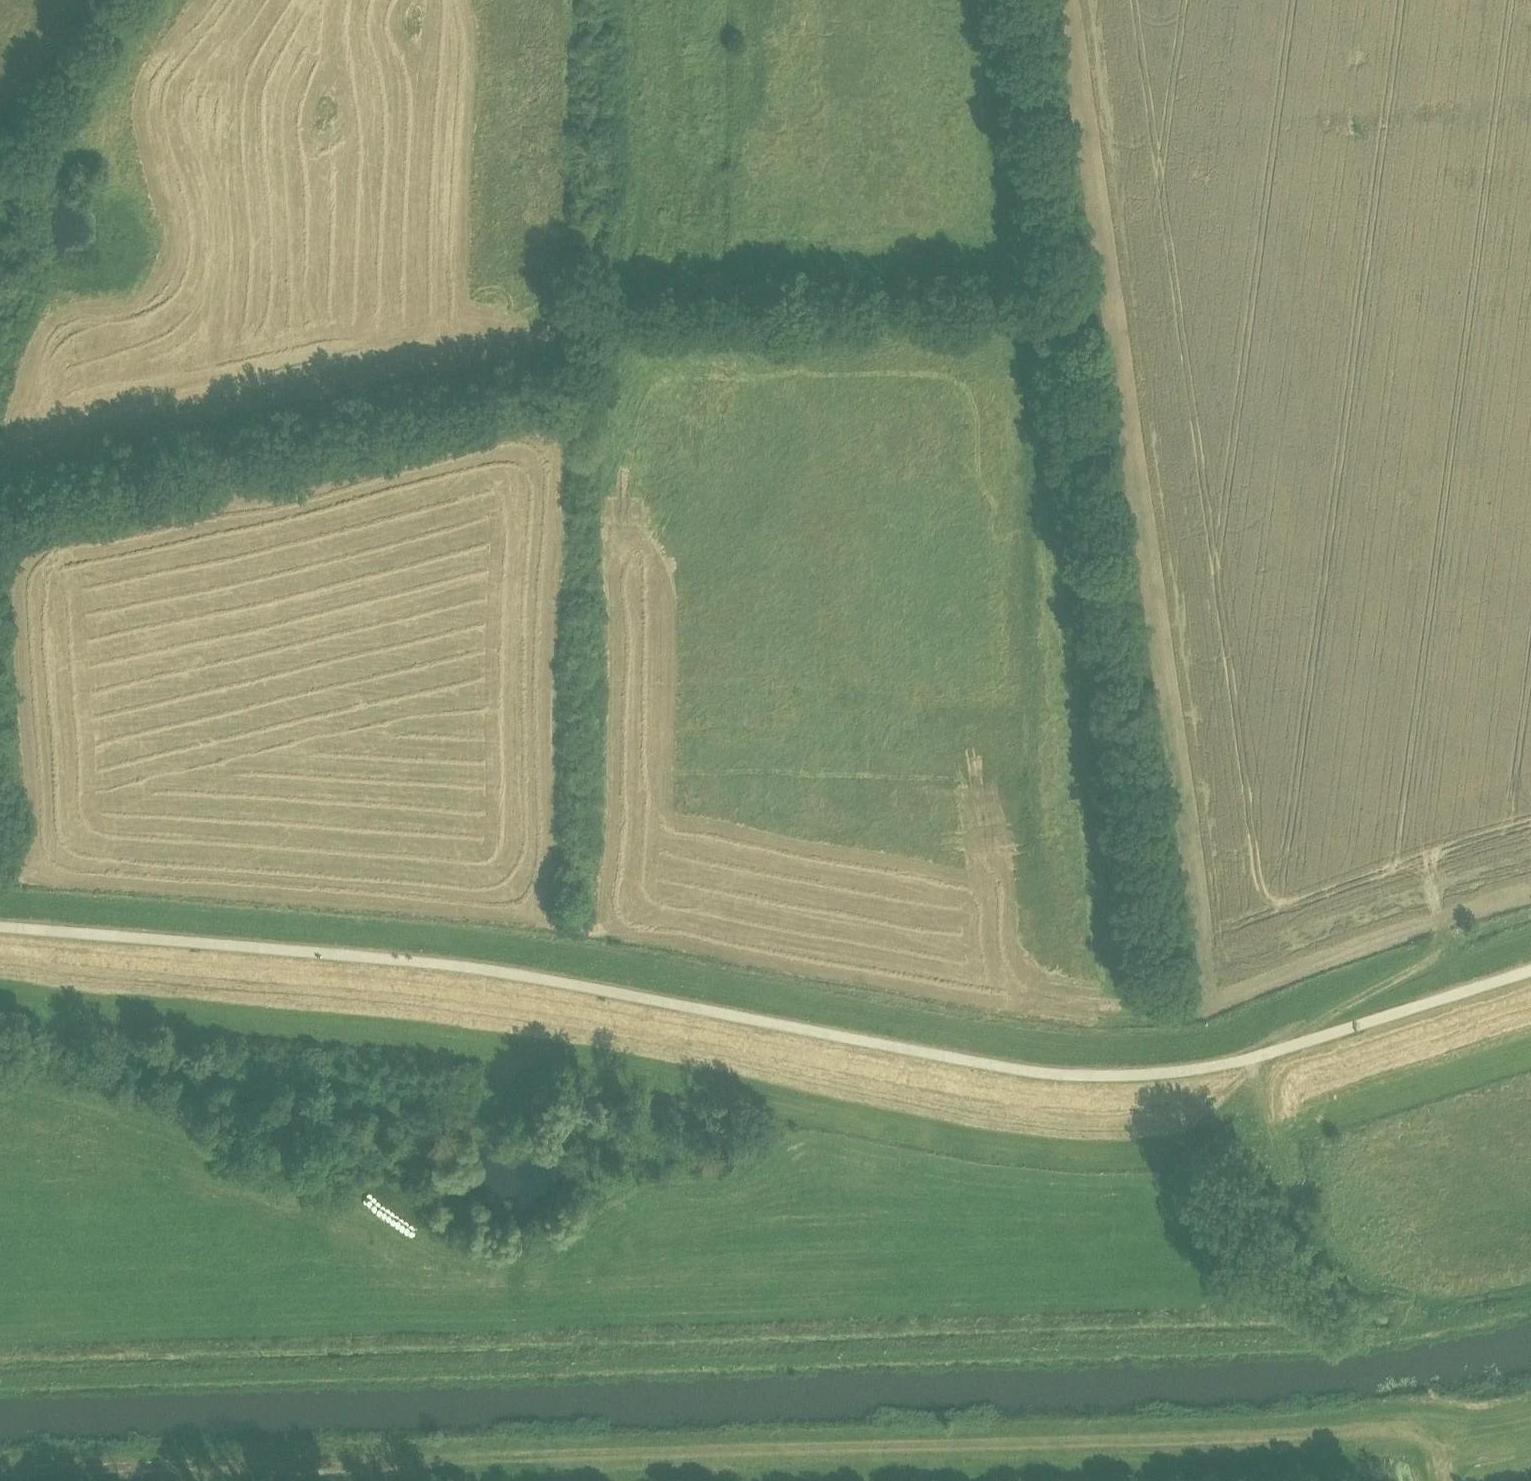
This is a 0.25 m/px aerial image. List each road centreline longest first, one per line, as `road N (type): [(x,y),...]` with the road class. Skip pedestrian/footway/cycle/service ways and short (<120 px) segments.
road 1 (track): [(1275,1051),(1449,949)]

